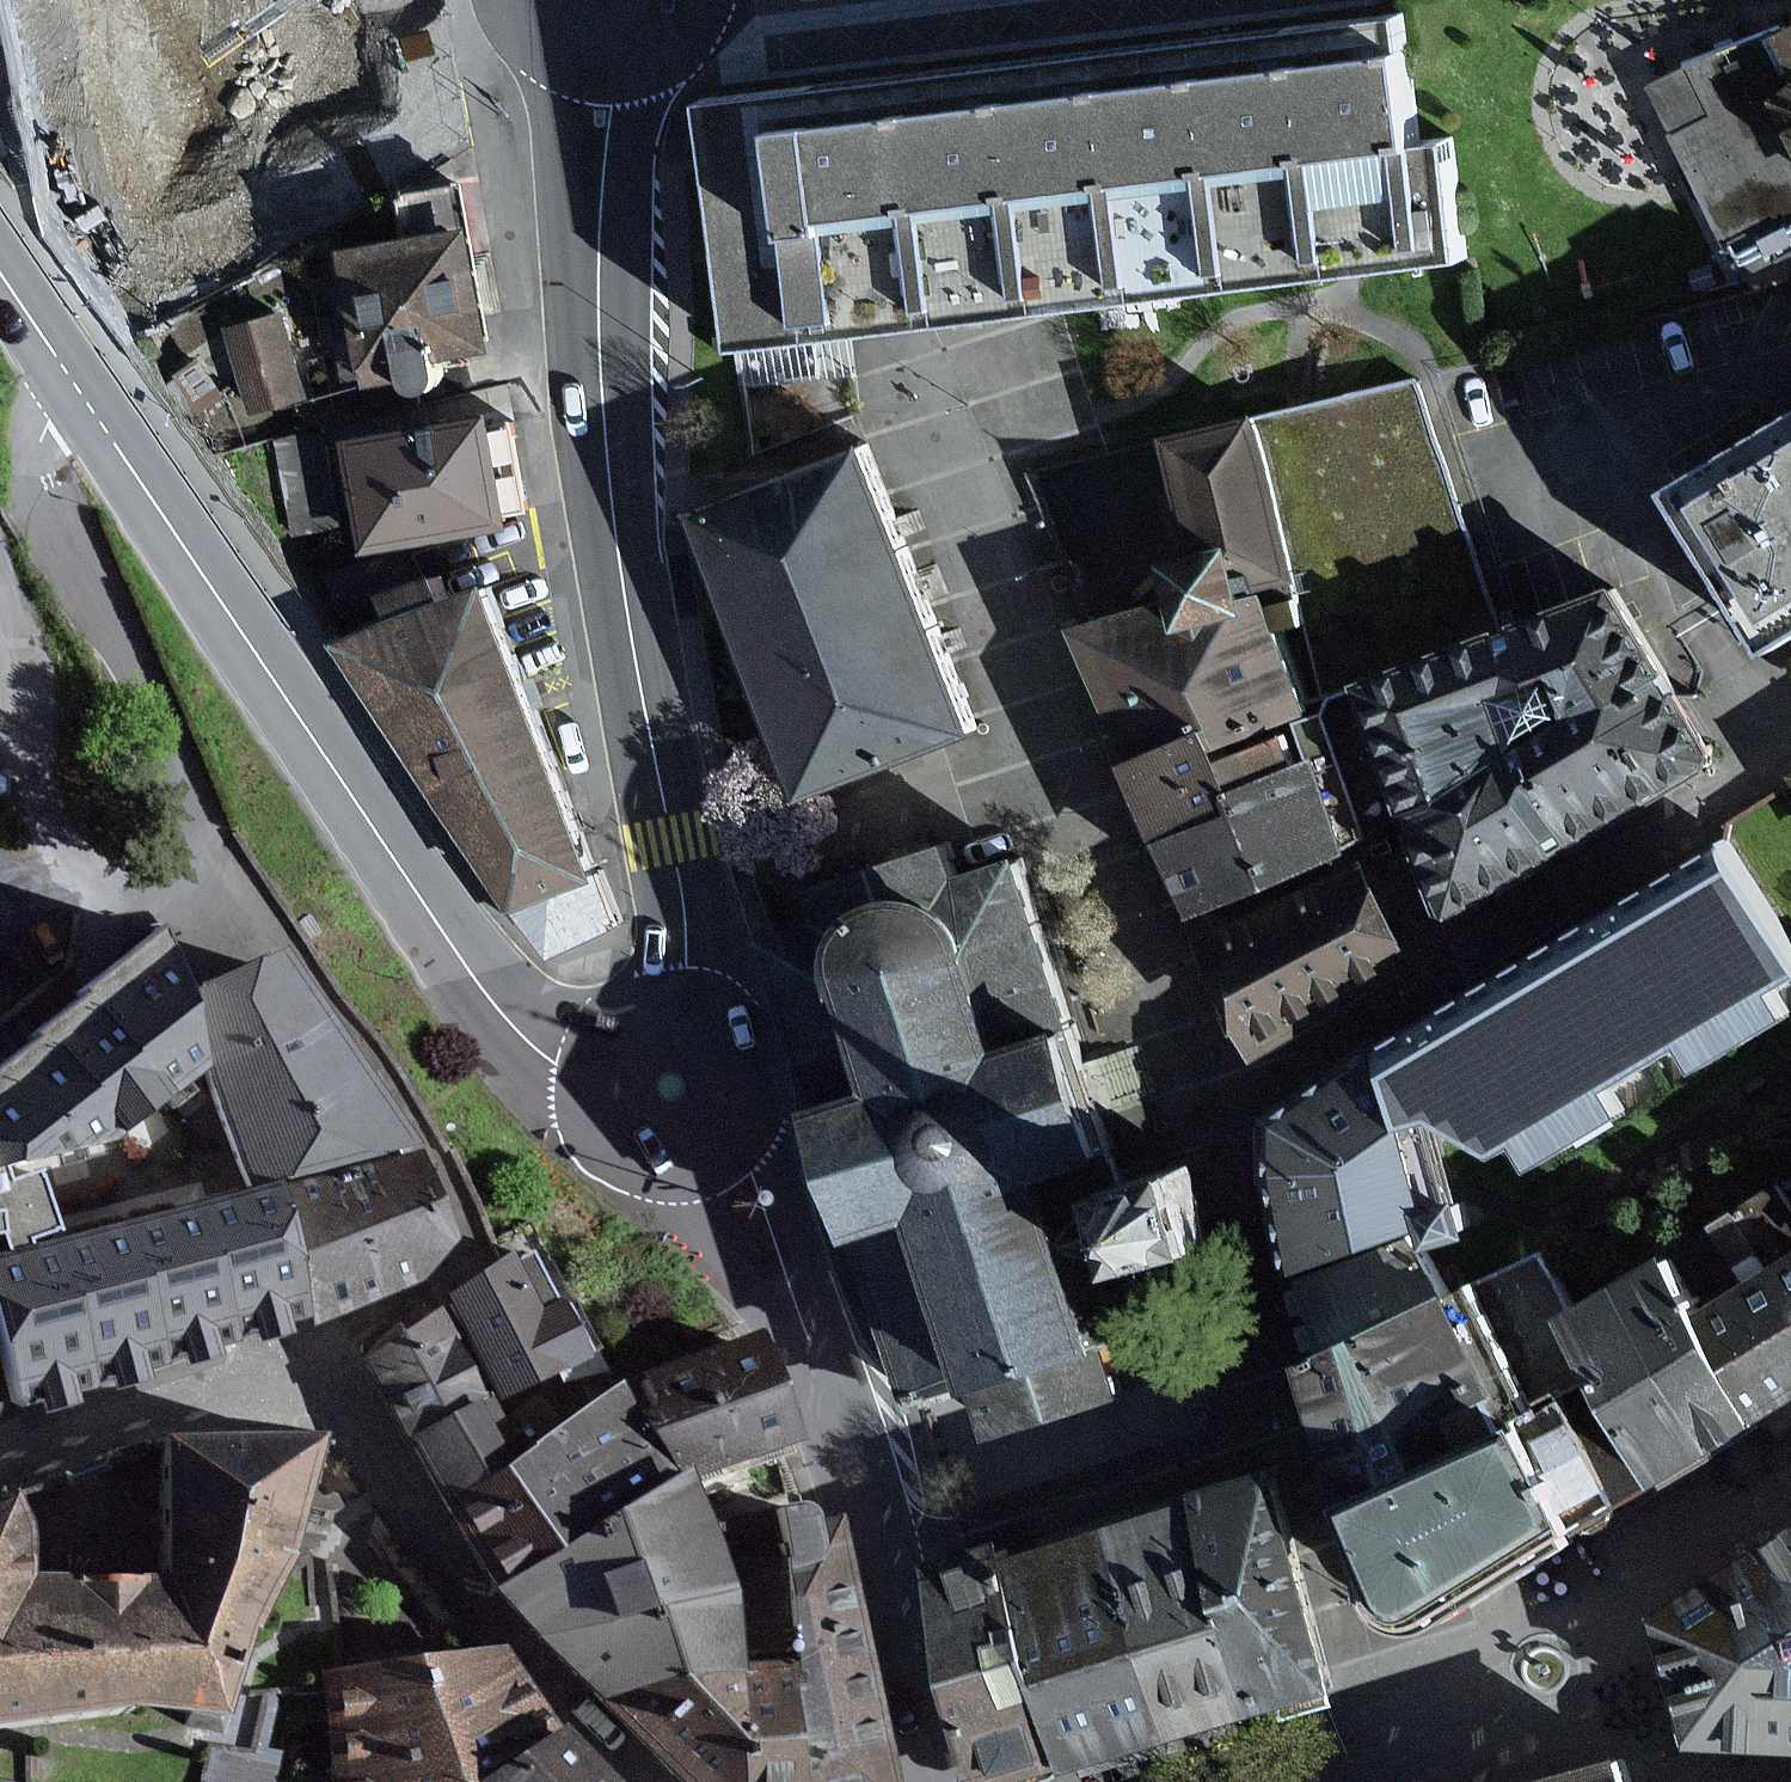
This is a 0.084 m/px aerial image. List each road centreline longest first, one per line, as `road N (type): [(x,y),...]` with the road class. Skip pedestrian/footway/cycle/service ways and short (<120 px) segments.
road 1 (residential): [(76,389),(40,436),(33,484),(190,782),(194,823),(182,845),(145,860),(115,856),(85,845),(55,813),(40,779),(20,641),(0,570)]
road 2 (secondary): [(76,389),(318,762),(487,998),(531,1049),(586,1074)]
road 3 (residential): [(0,1481),(207,1404),(276,1398),(320,1405),(347,1423),(493,1620),(641,1781)]
road 4 (primary): [(678,1003),(684,922),(677,852),(614,527),(598,280)]
road 5 (residential): [(1790,738),(1651,844),(1213,1112)]
road 6 (primary): [(939,1781),(858,1497),(778,1263),(714,1156)]
road 7 (primary): [(532,41),(585,189),(598,280)]
road 8 (primary): [(598,280),(623,139),(660,61)]
road 9 (primary): [(714,1156),(746,1117),(750,1067),(724,1023),(678,1003)]
road 10 (primary): [(586,1074),(592,1118),(629,1159),(672,1169),(714,1156)]
road 11 (residential): [(1616,1602),(1668,1765)]
road 12 (primary): [(532,41),(571,66),(601,73),(660,61)]
road 13 (secondary): [(0,277),(76,389)]
road 14 (primary): [(678,1003),(622,1017),(598,1042),(586,1074)]
road 15 (residential): [(1668,1765),(1790,1769)]

